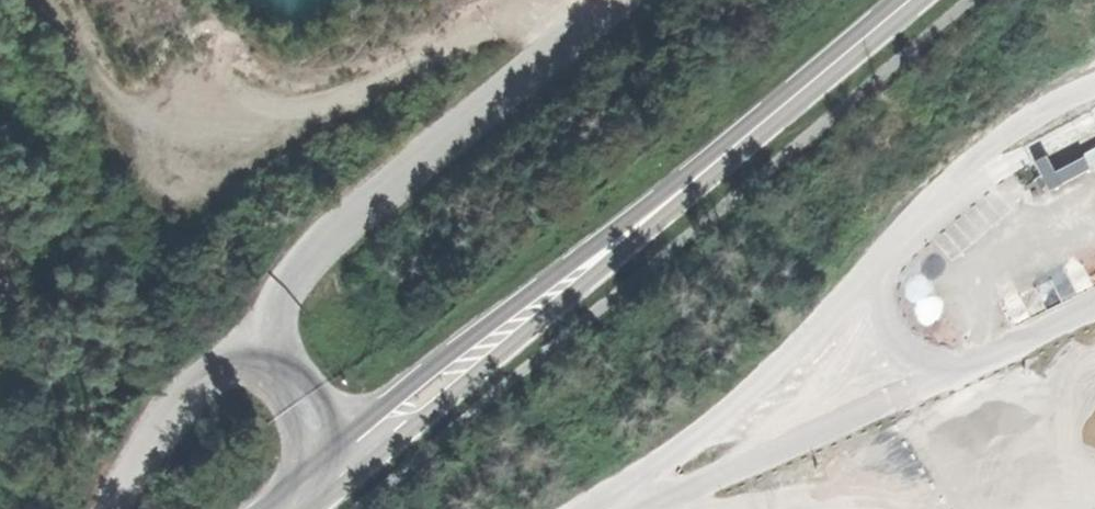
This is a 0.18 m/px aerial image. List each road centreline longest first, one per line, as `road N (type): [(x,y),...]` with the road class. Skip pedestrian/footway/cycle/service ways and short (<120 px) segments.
road 1 (secondary): [(725,153),(667,187),(259,508)]
road 2 (secondary): [(314,508),(601,270),(716,170),(725,153)]
road 3 (secondary): [(725,153),(908,0)]

